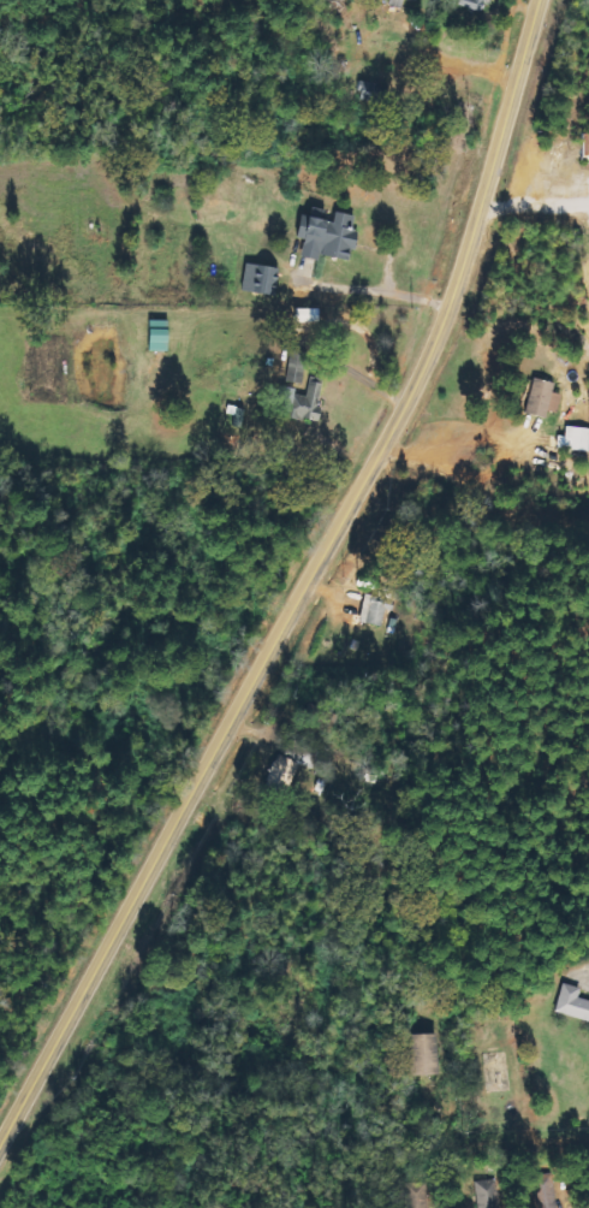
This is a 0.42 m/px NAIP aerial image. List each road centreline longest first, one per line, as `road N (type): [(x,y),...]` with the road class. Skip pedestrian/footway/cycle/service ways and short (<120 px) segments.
road 1 (secondary): [(0,1139),(407,401),(462,259)]
road 2 (residential): [(158,1207),(177,1073),(287,1078),(307,1207)]
road 3 (secondary): [(462,259),(535,0)]
road 4 (residential): [(588,1120),(415,1123)]
road 5 (residential): [(558,1120),(560,979)]

